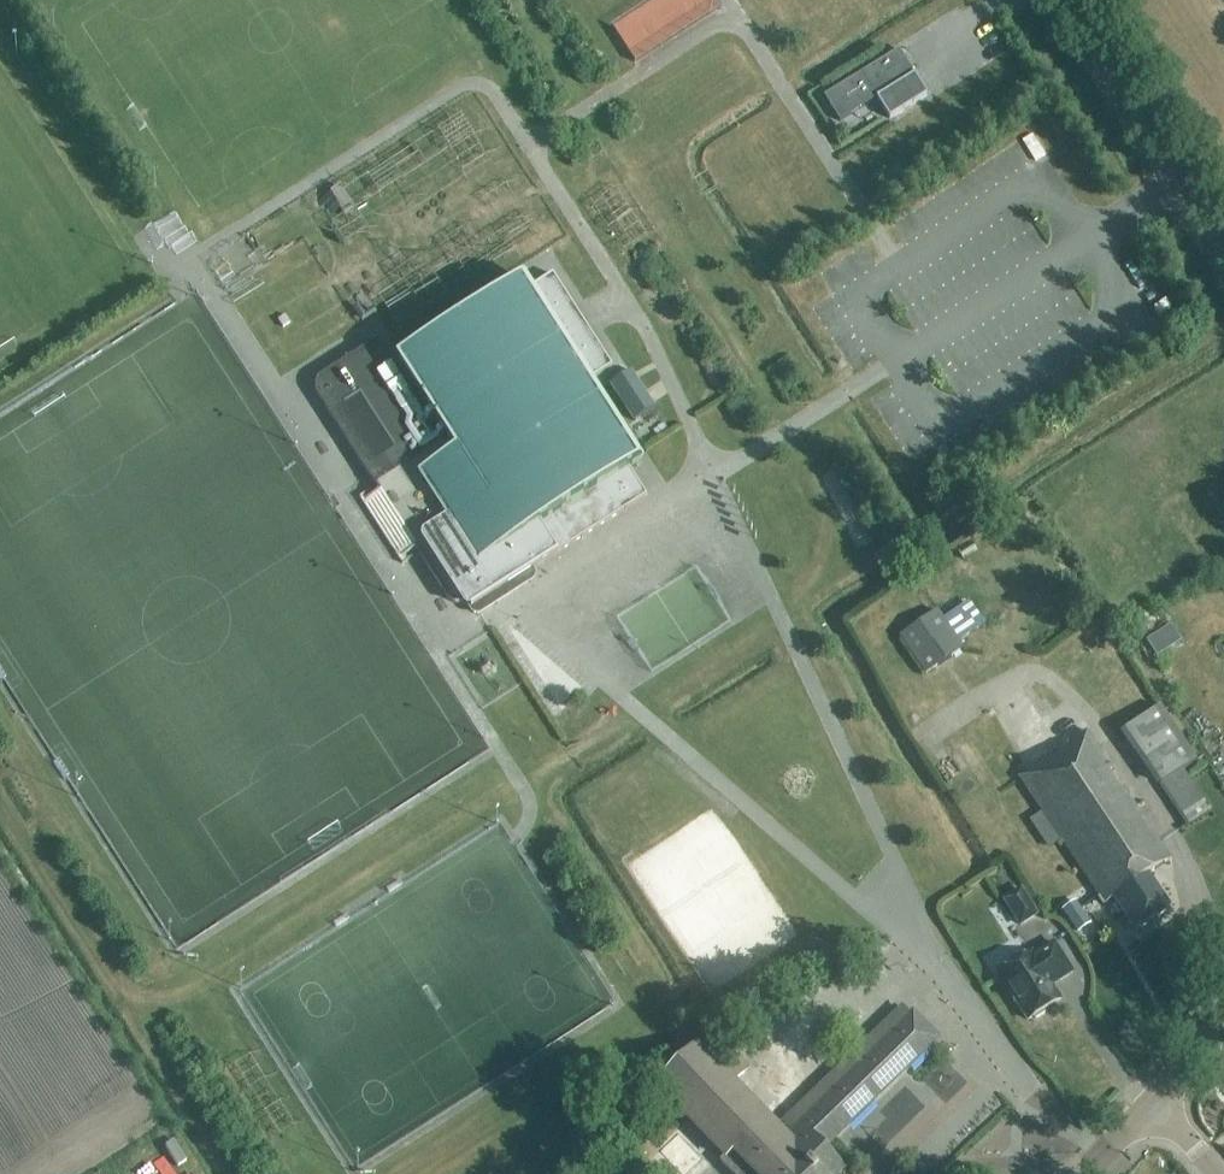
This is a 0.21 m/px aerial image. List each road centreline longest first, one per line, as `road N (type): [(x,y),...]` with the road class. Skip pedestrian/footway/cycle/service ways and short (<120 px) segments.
road 1 (unclassified): [(1223,242),(1067,0)]

